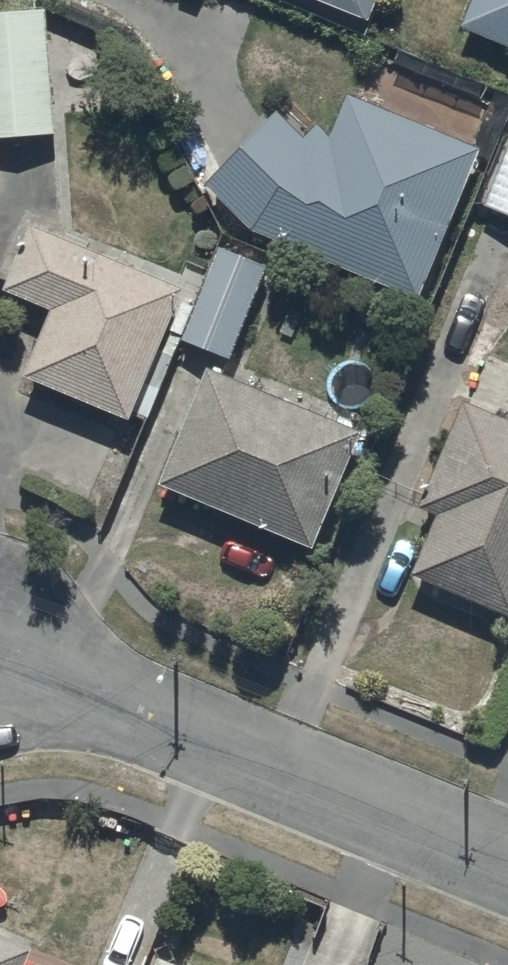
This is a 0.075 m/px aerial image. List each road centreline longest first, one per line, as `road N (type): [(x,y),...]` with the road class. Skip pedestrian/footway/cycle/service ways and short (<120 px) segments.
road 1 (residential): [(507,866),(0,660)]

